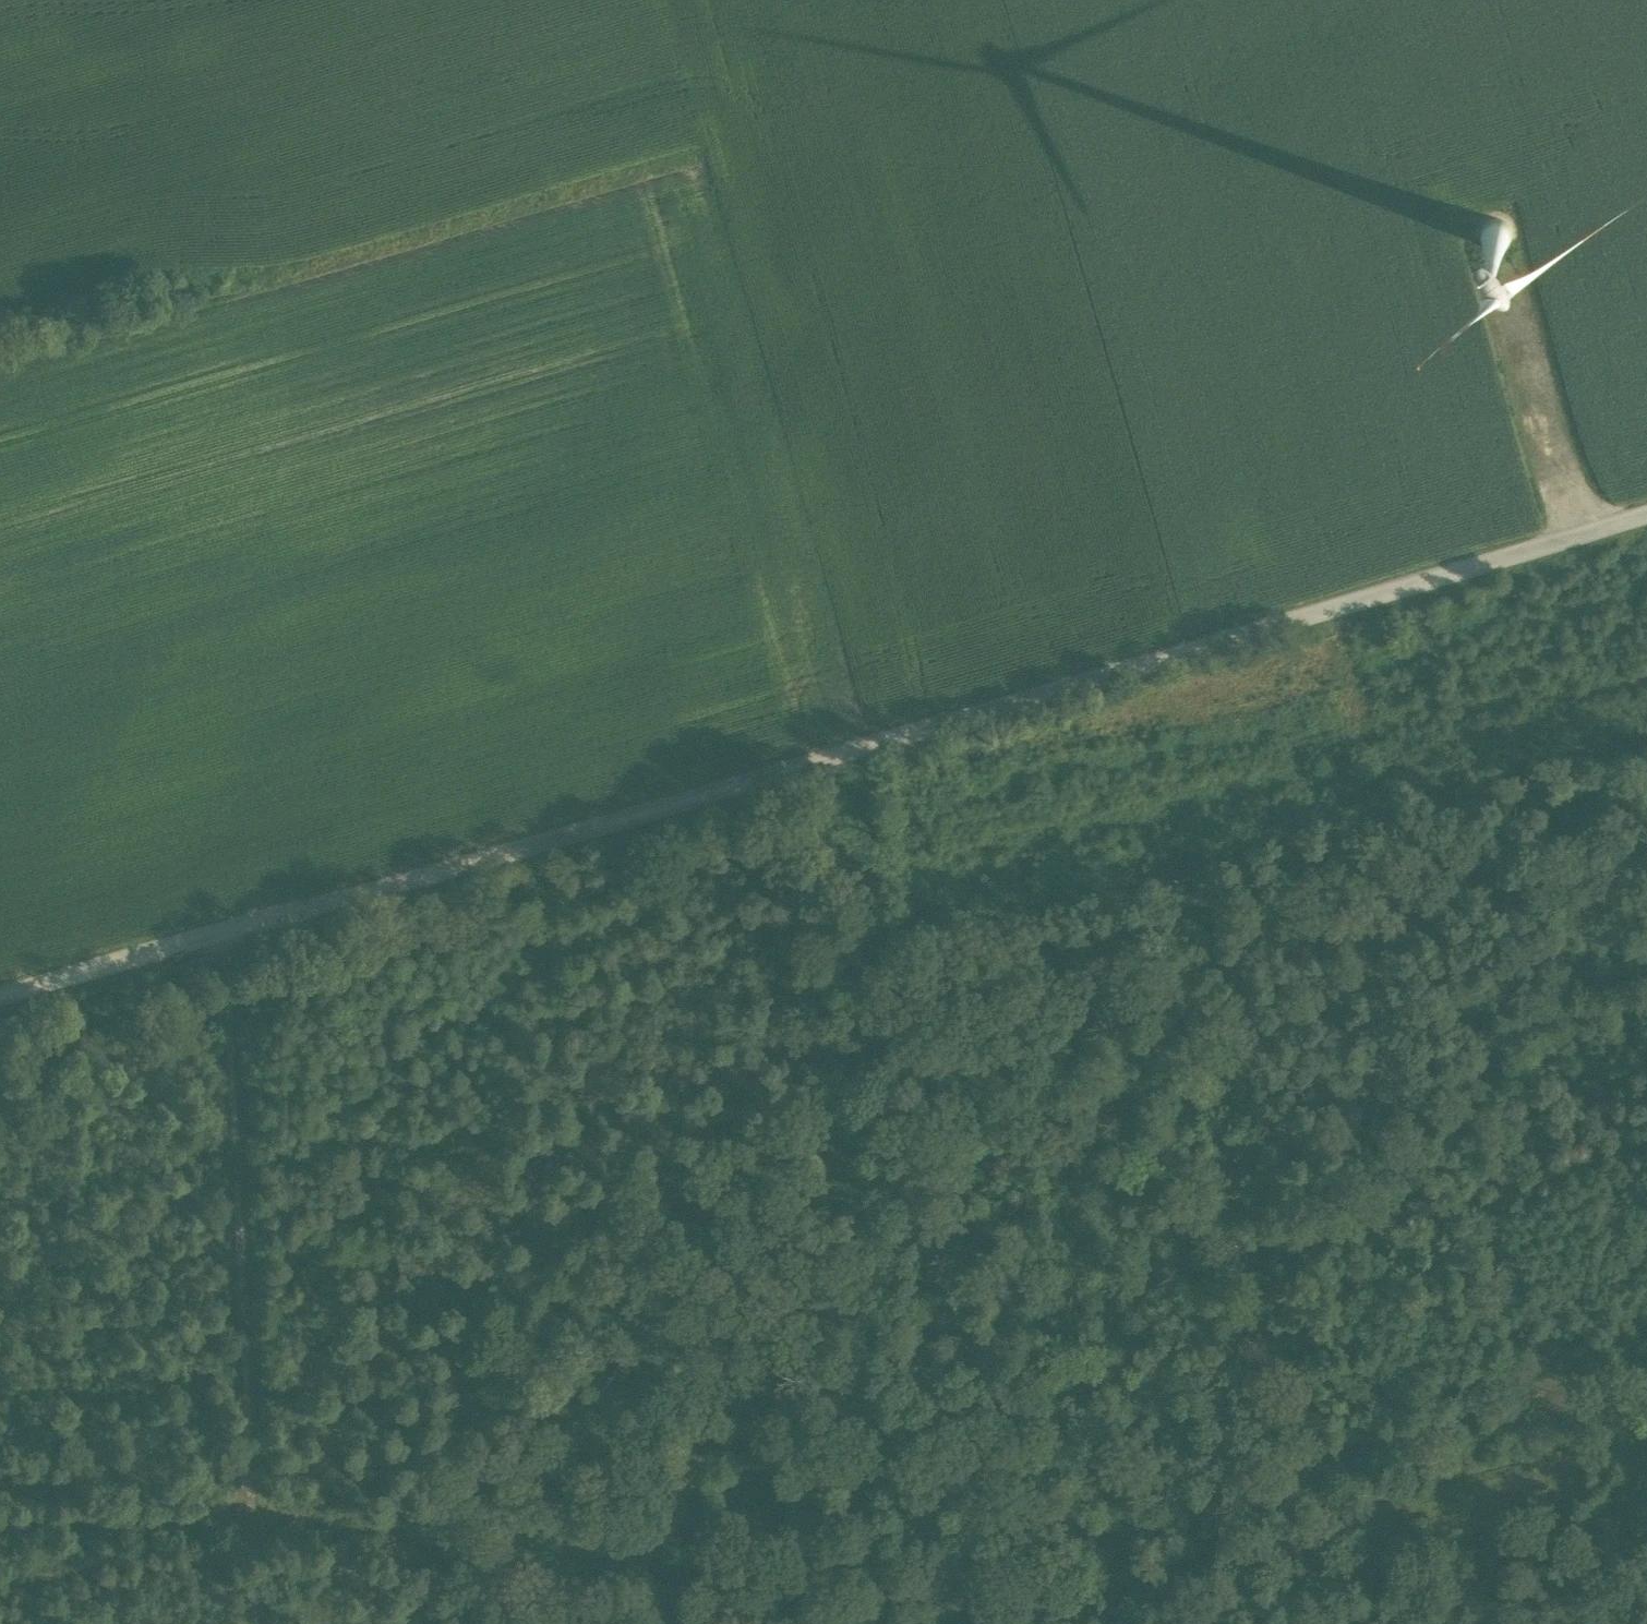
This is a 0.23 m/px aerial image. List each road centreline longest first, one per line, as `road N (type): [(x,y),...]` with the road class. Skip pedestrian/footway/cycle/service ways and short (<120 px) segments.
road 1 (unclassified): [(1646,513),(0,998)]
road 2 (track): [(228,932),(260,1623)]
road 3 (track): [(1576,534),(1506,273)]

